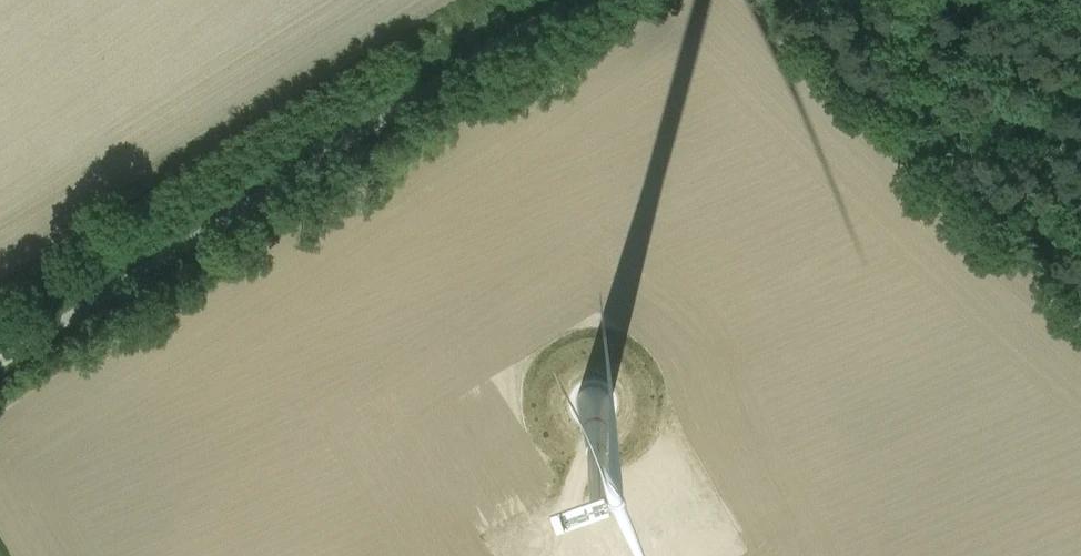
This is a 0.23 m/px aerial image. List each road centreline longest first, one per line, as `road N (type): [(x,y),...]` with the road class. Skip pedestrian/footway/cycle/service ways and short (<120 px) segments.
road 1 (unclassified): [(0,363),(575,0)]

